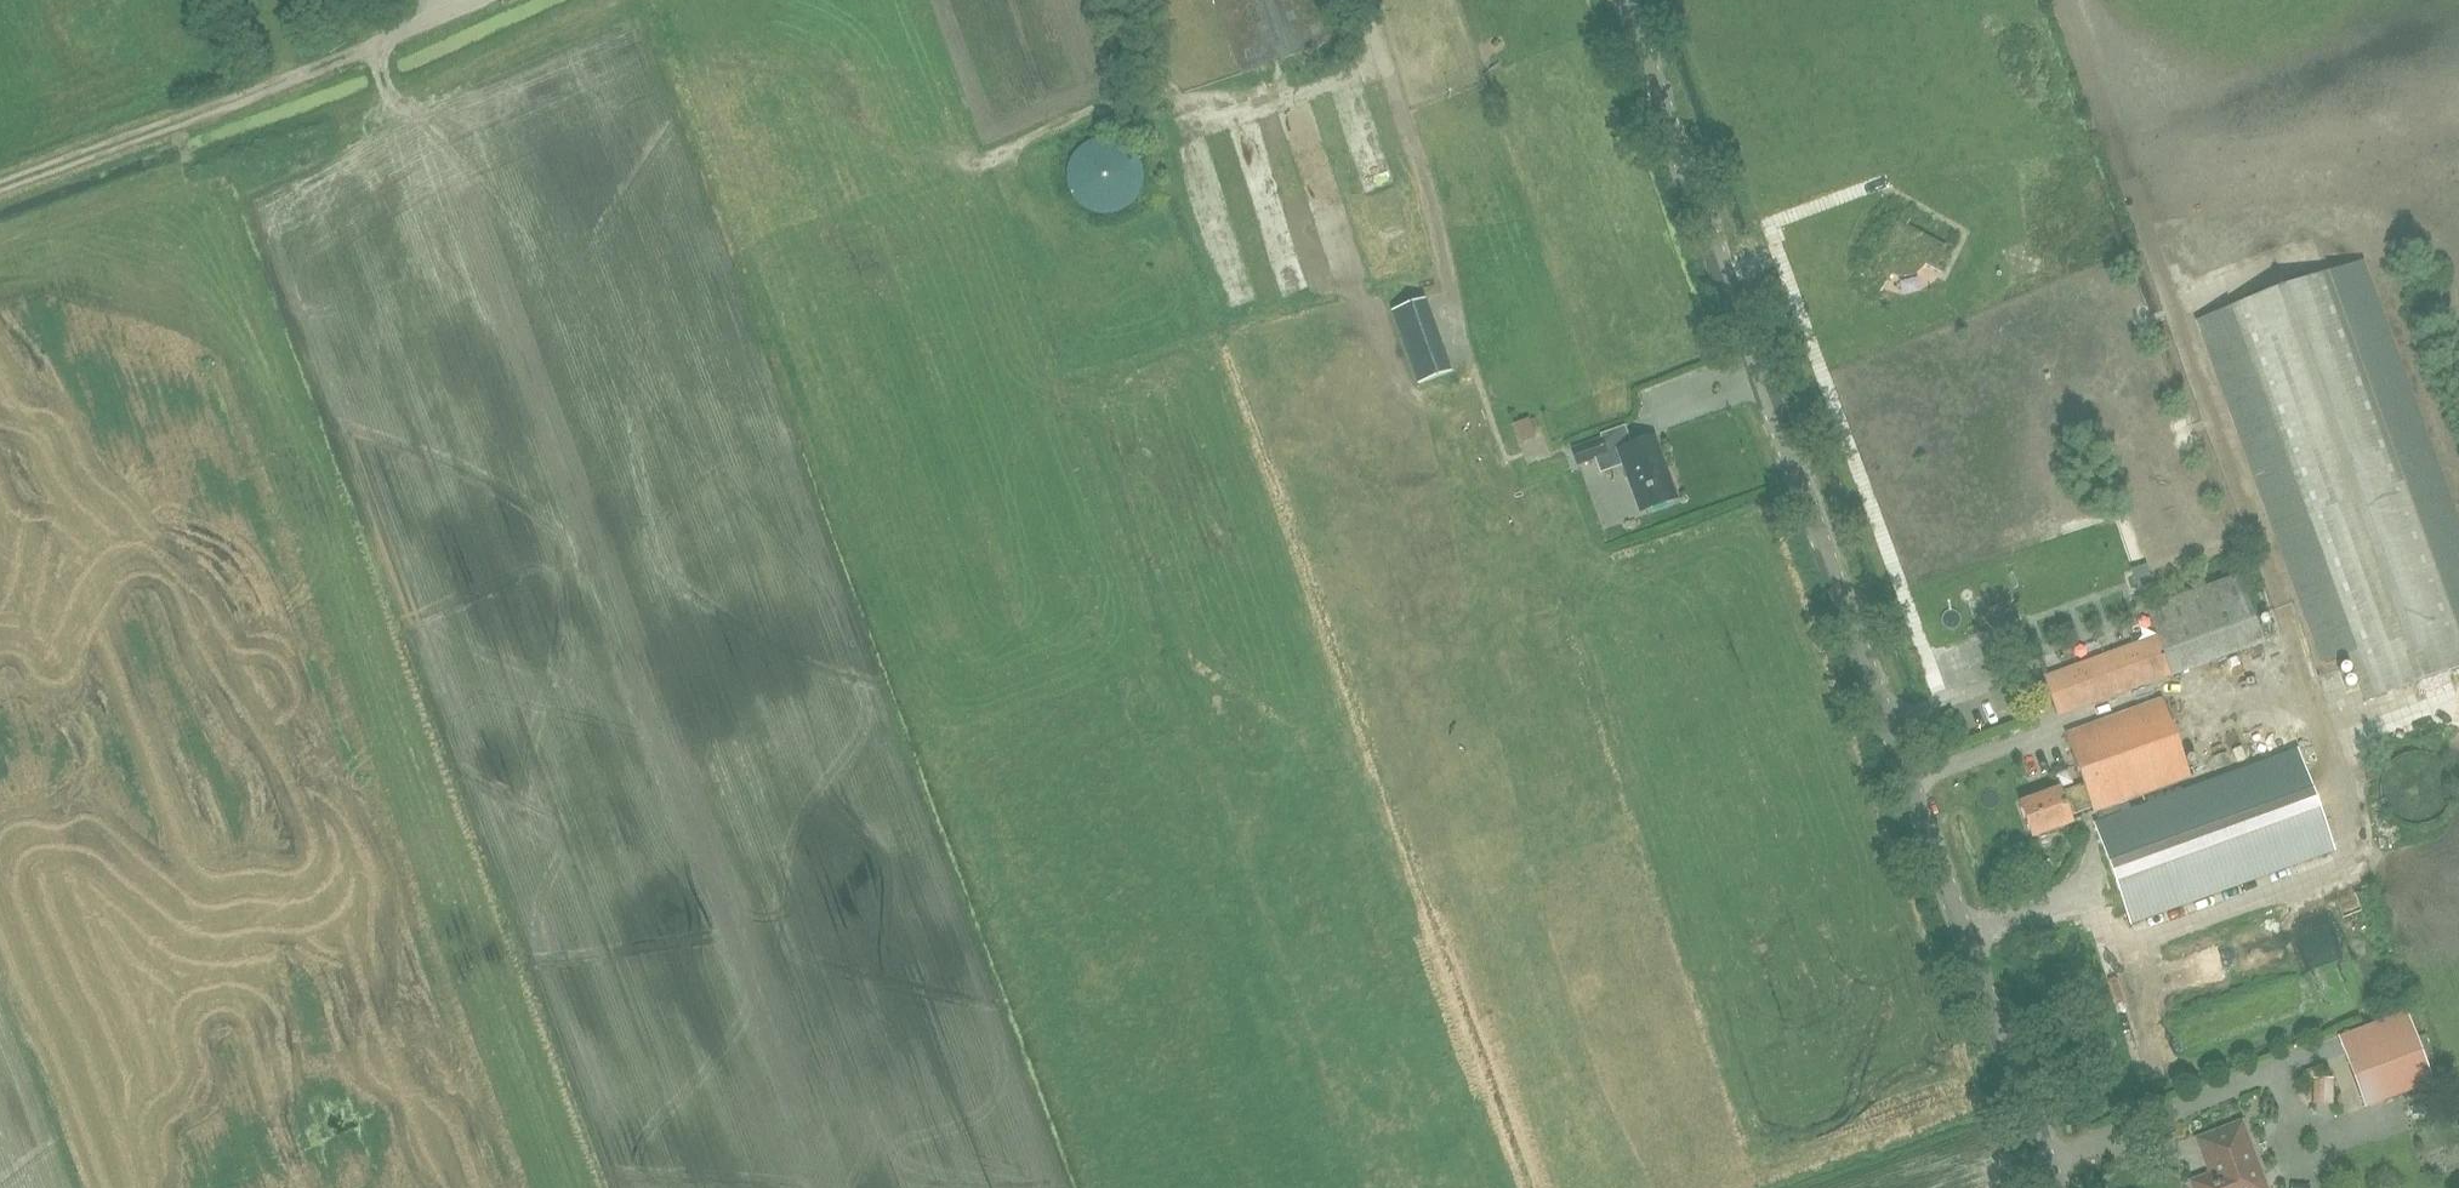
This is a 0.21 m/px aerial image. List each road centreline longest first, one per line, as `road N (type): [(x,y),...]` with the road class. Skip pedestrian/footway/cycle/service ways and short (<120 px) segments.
road 1 (unclassified): [(2048,1187),(1865,692),(1629,0)]
road 2 (track): [(0,180),(250,92)]
road 3 (unclassified): [(250,92),(475,0)]

